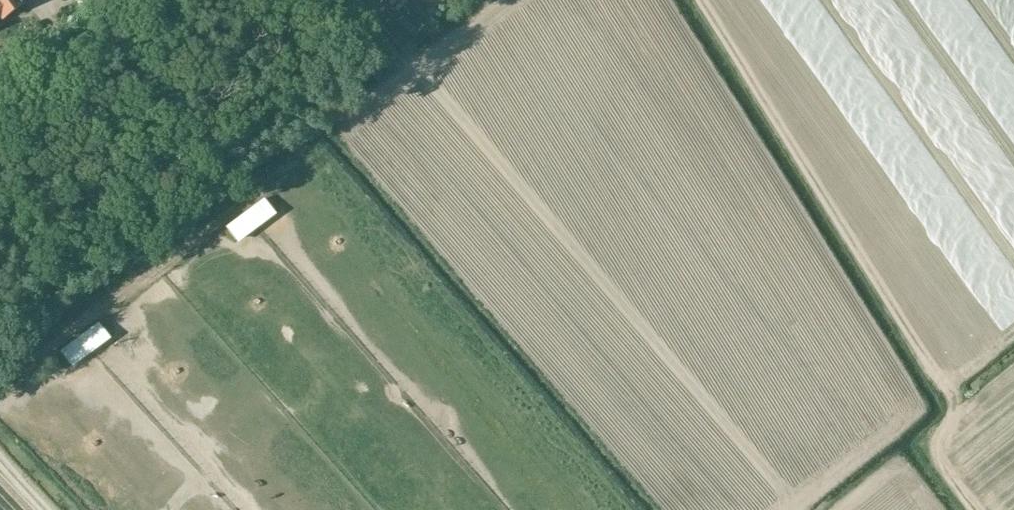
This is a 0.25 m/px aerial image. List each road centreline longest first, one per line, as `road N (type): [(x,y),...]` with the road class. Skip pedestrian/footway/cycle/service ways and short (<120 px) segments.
road 1 (unclassified): [(0,112),(152,0)]

